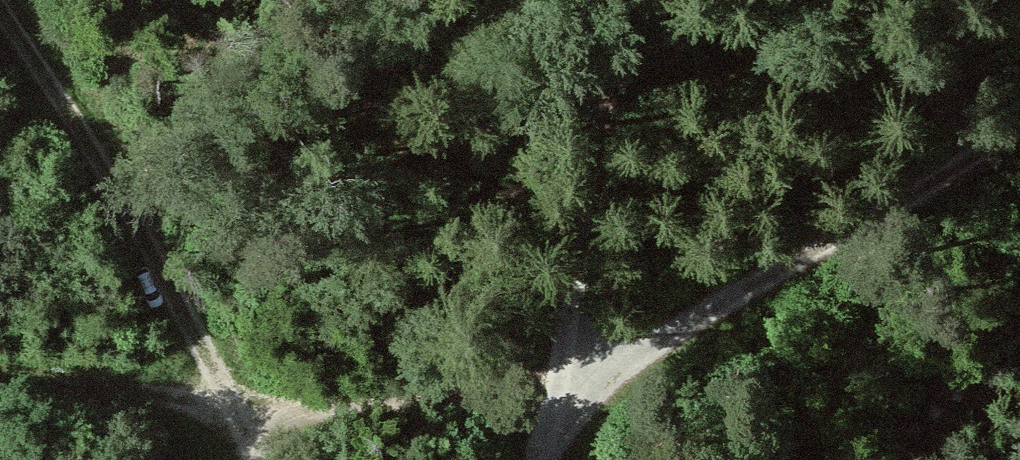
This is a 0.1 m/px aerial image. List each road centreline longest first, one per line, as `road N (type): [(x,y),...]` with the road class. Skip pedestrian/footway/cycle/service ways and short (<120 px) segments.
road 1 (track): [(0,377),(236,411),(565,380)]
road 2 (track): [(565,380),(1019,117)]
road 3 (track): [(265,459),(0,24)]
road 4 (track): [(565,380),(618,0)]

